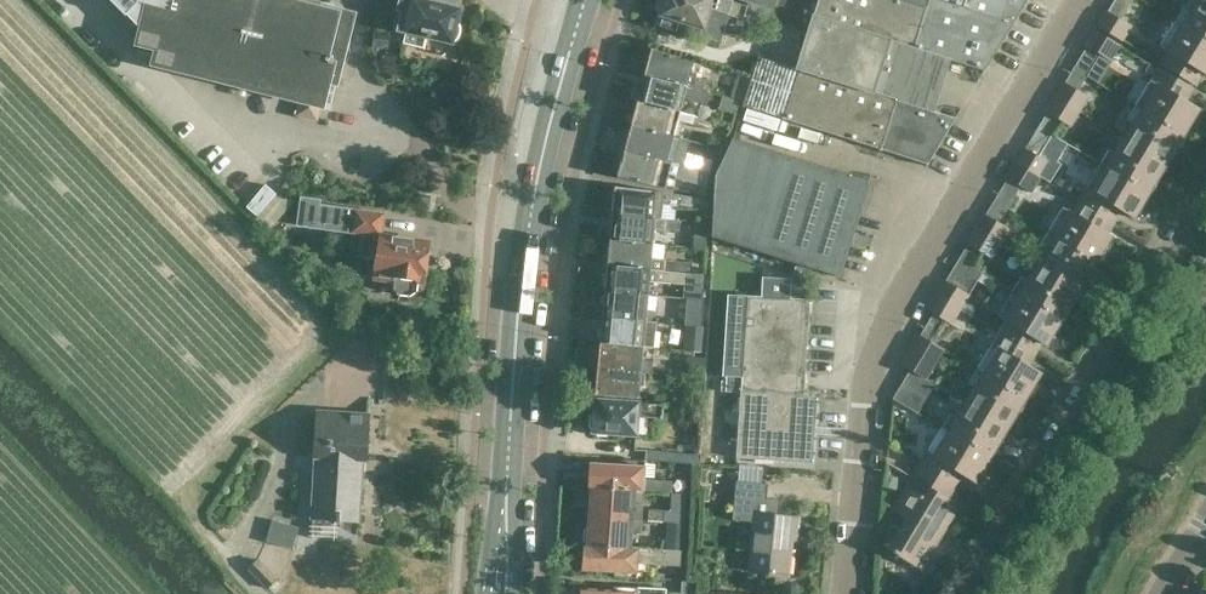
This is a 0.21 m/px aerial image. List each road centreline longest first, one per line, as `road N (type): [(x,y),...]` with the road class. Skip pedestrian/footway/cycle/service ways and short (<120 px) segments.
road 1 (primary): [(499,593),(520,283),(547,136),(585,0)]
road 2 (residential): [(953,593),(1205,177)]
road 3 (track): [(16,332),(230,562)]

